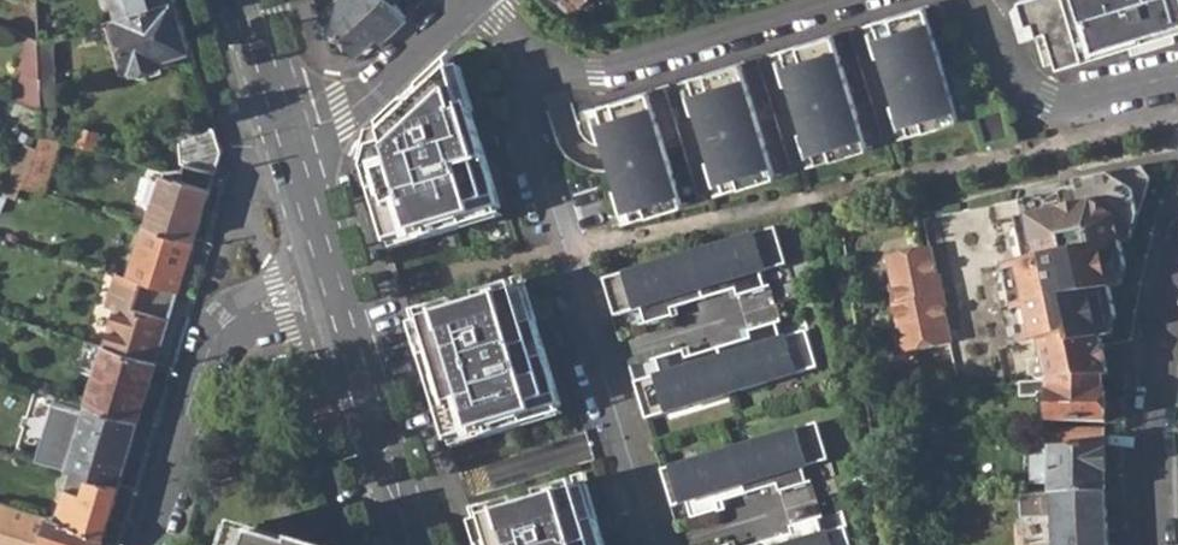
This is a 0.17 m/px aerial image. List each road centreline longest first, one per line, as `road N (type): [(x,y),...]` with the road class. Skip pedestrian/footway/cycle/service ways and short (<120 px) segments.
road 1 (residential): [(648,544),(512,78),(527,49)]
road 2 (residential): [(335,284),(255,308),(222,326),(151,544)]
road 3 (residential): [(854,0),(595,72),(527,49)]
road 4 (residential): [(1177,256),(1155,373),(1156,544)]
road 5 (secondary): [(416,544),(335,284)]
road 6 (residential): [(1177,76),(1045,99),(1027,85),(971,0)]
road 7 (residential): [(469,0),(390,73),(286,126)]
road 8 (secondary): [(335,284),(286,126)]
road 9 (secondary): [(286,126),(248,0)]

